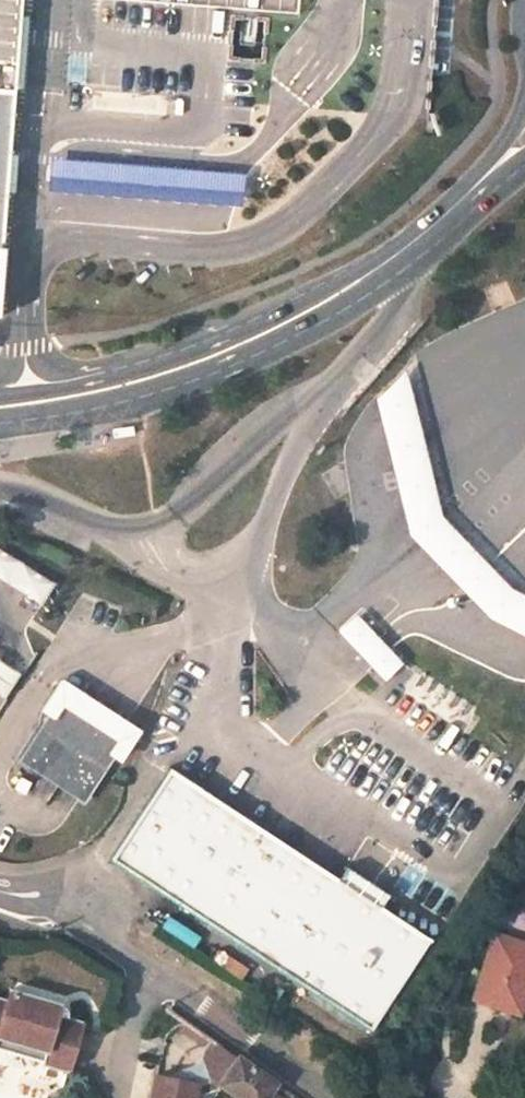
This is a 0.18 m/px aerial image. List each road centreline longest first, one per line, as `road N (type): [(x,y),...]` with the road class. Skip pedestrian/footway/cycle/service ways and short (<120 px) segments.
road 1 (secondary): [(524,105),(461,186),(336,280),(156,360),(0,397)]
road 2 (secondary): [(0,422),(159,393),(332,316),(437,245),(524,165)]
road 3 (residential): [(0,892),(52,894),(85,927),(322,1097)]

